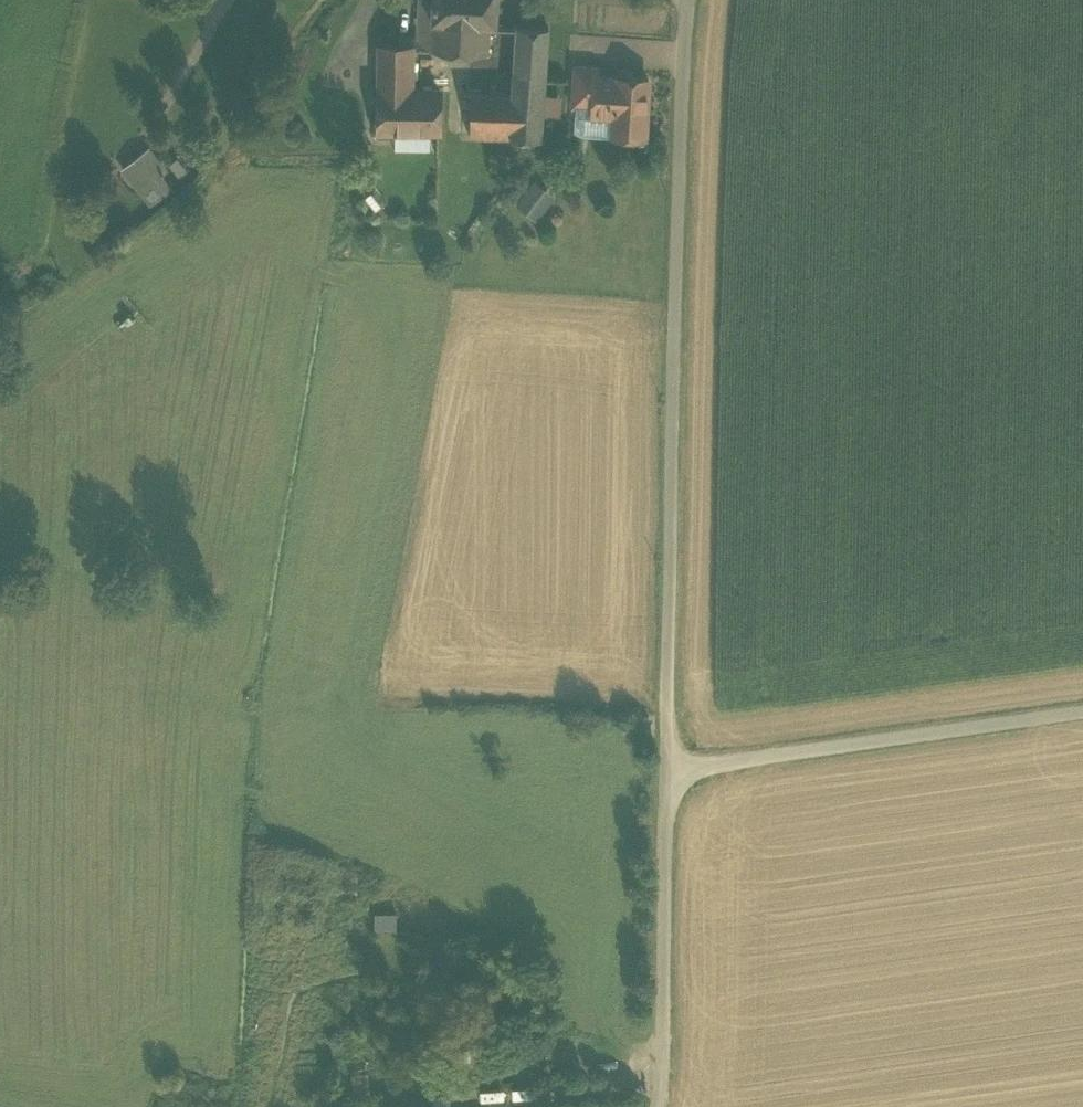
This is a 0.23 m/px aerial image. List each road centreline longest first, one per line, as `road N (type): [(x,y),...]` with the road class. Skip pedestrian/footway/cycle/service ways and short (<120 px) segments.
road 1 (unclassified): [(687,0),(667,768)]
road 2 (unclassified): [(1082,710),(667,768)]
road 3 (unclassified): [(667,768),(655,1106)]
road 4 (track): [(212,0),(211,27),(143,141)]

